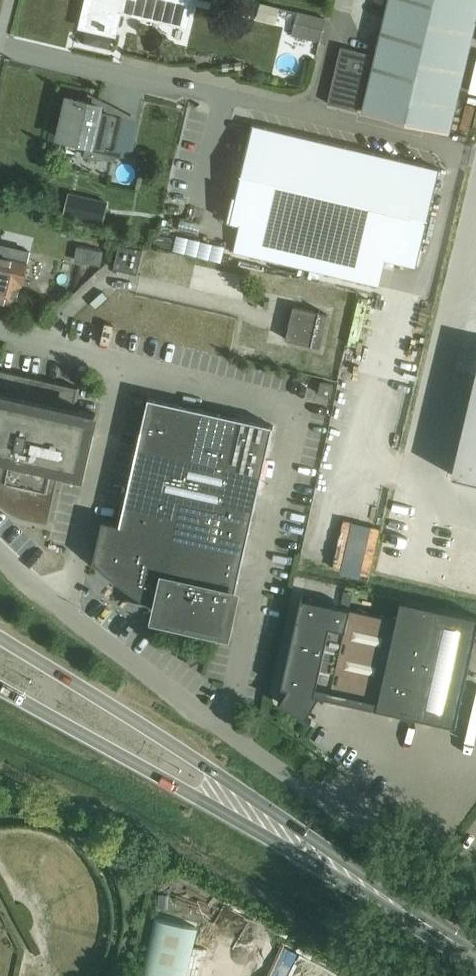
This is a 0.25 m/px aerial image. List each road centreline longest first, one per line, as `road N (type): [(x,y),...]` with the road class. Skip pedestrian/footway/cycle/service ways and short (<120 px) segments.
road 1 (unclassified): [(456,887),(149,675),(0,552)]
road 2 (secondary): [(417,918),(215,773),(0,639)]
road 3 (secondary): [(0,689),(417,918)]

